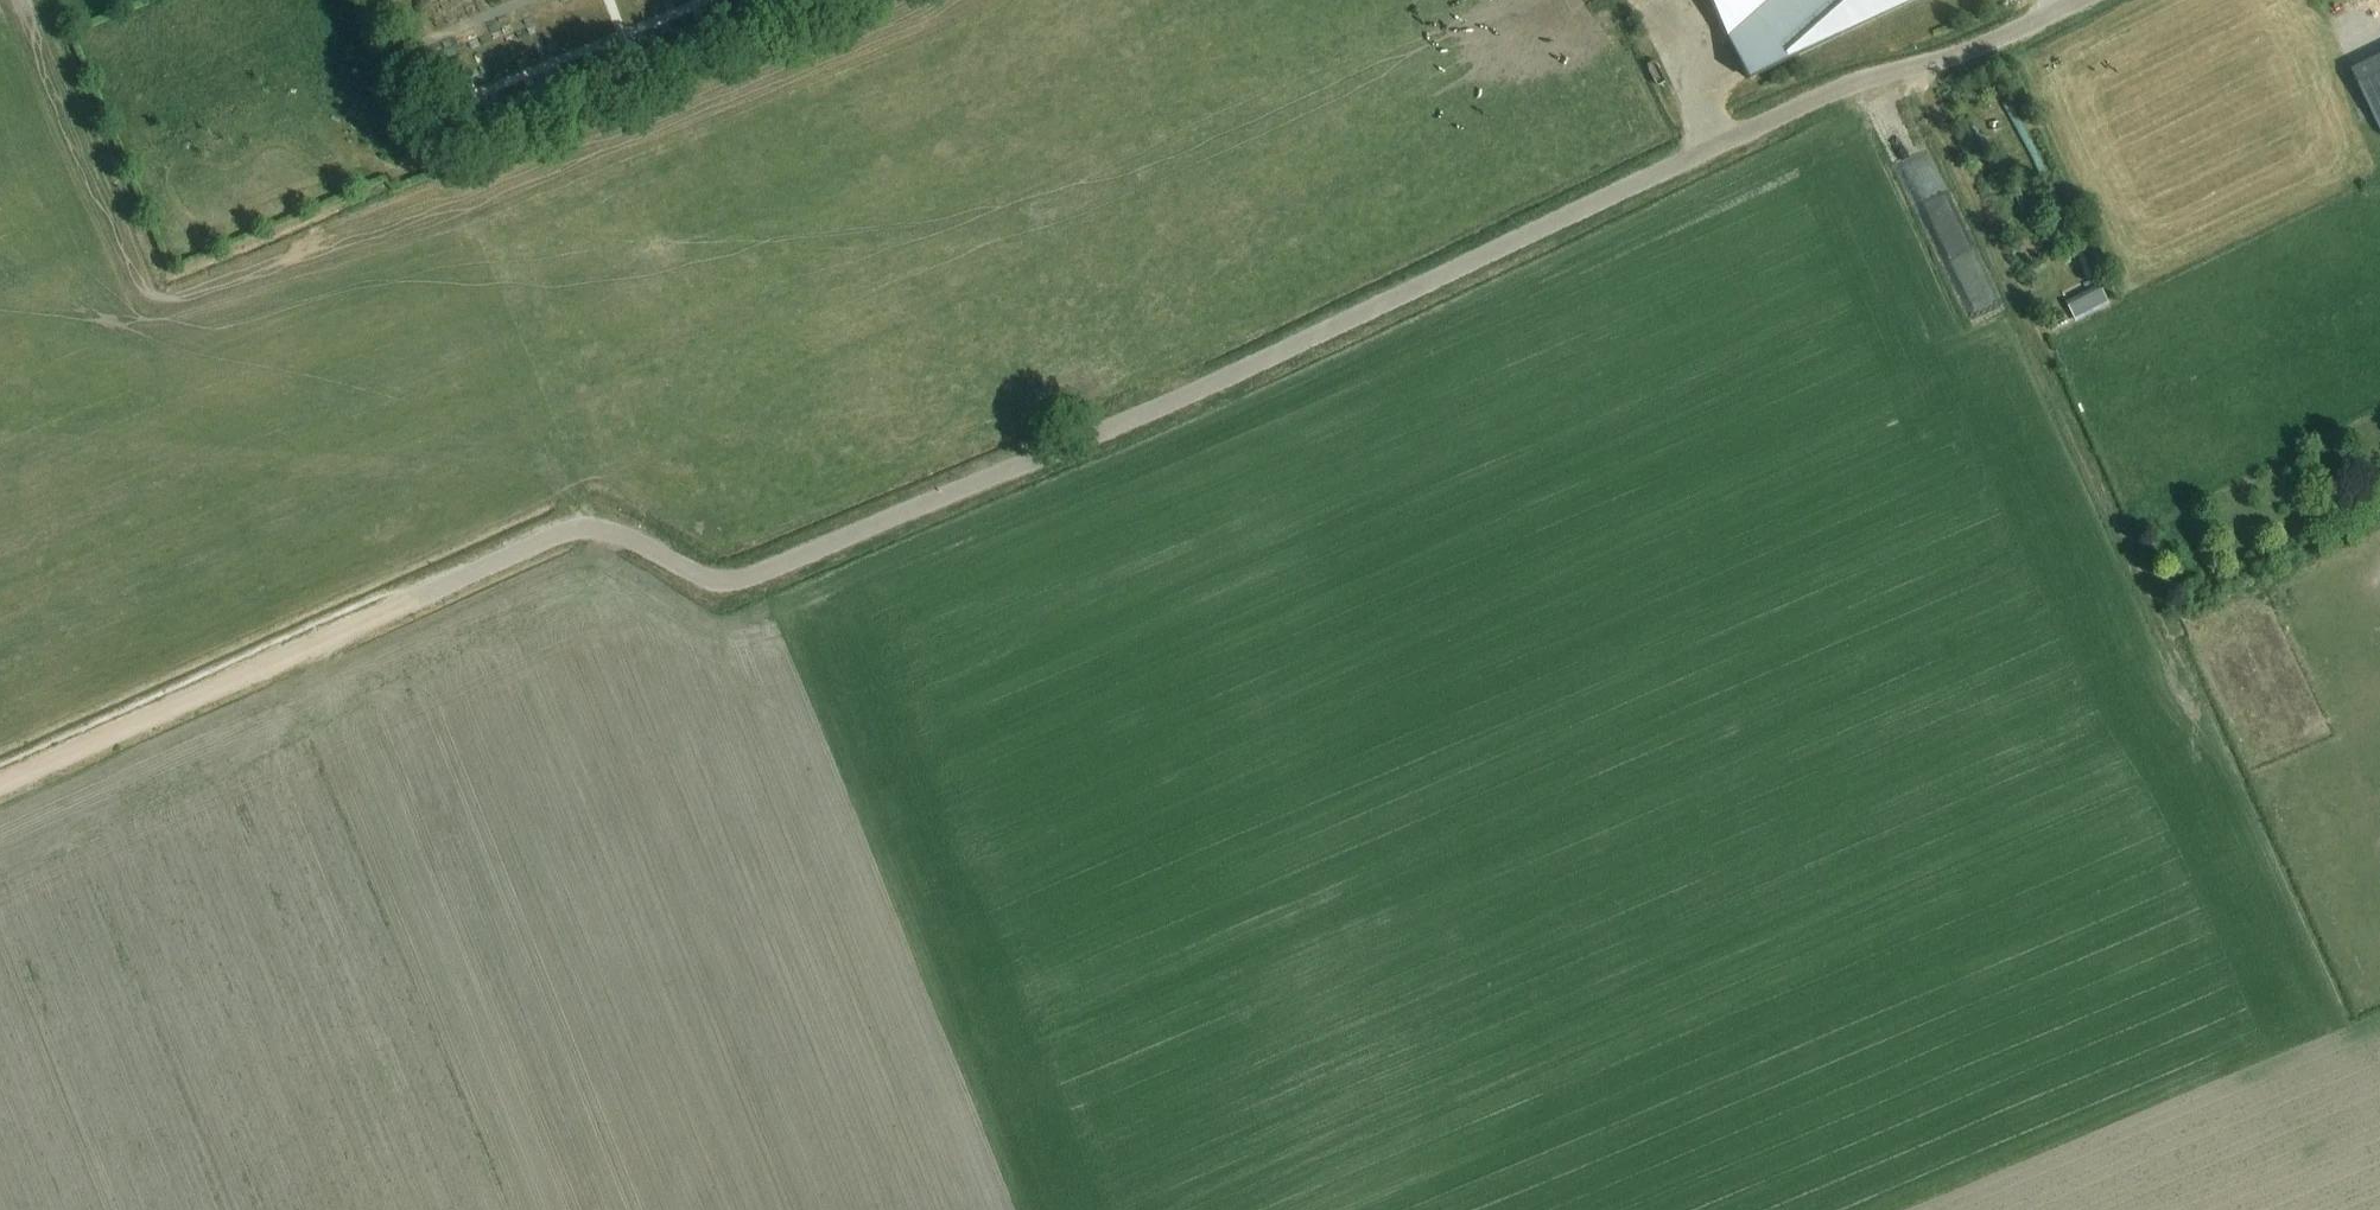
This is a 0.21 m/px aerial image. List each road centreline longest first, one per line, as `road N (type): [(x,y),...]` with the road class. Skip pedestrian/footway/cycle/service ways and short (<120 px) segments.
road 1 (unclassified): [(423,593),(572,531),(614,533),(706,575),(735,580),(773,571),(1235,374),(1824,98),(1976,49),(2084,0)]
road 2 (track): [(1906,71),(2169,637)]
road 3 (track): [(423,593),(0,788)]

